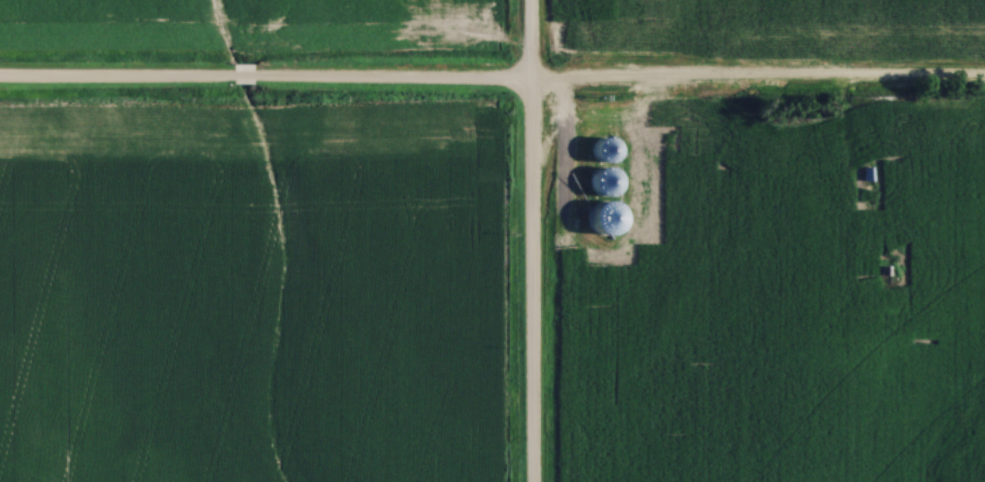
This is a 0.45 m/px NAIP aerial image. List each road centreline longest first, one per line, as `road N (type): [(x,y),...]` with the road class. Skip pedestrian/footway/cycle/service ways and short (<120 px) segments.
road 1 (residential): [(984,81),(252,73)]
road 2 (tertiary): [(533,481),(529,0)]
road 3 (residential): [(230,73),(0,75)]

